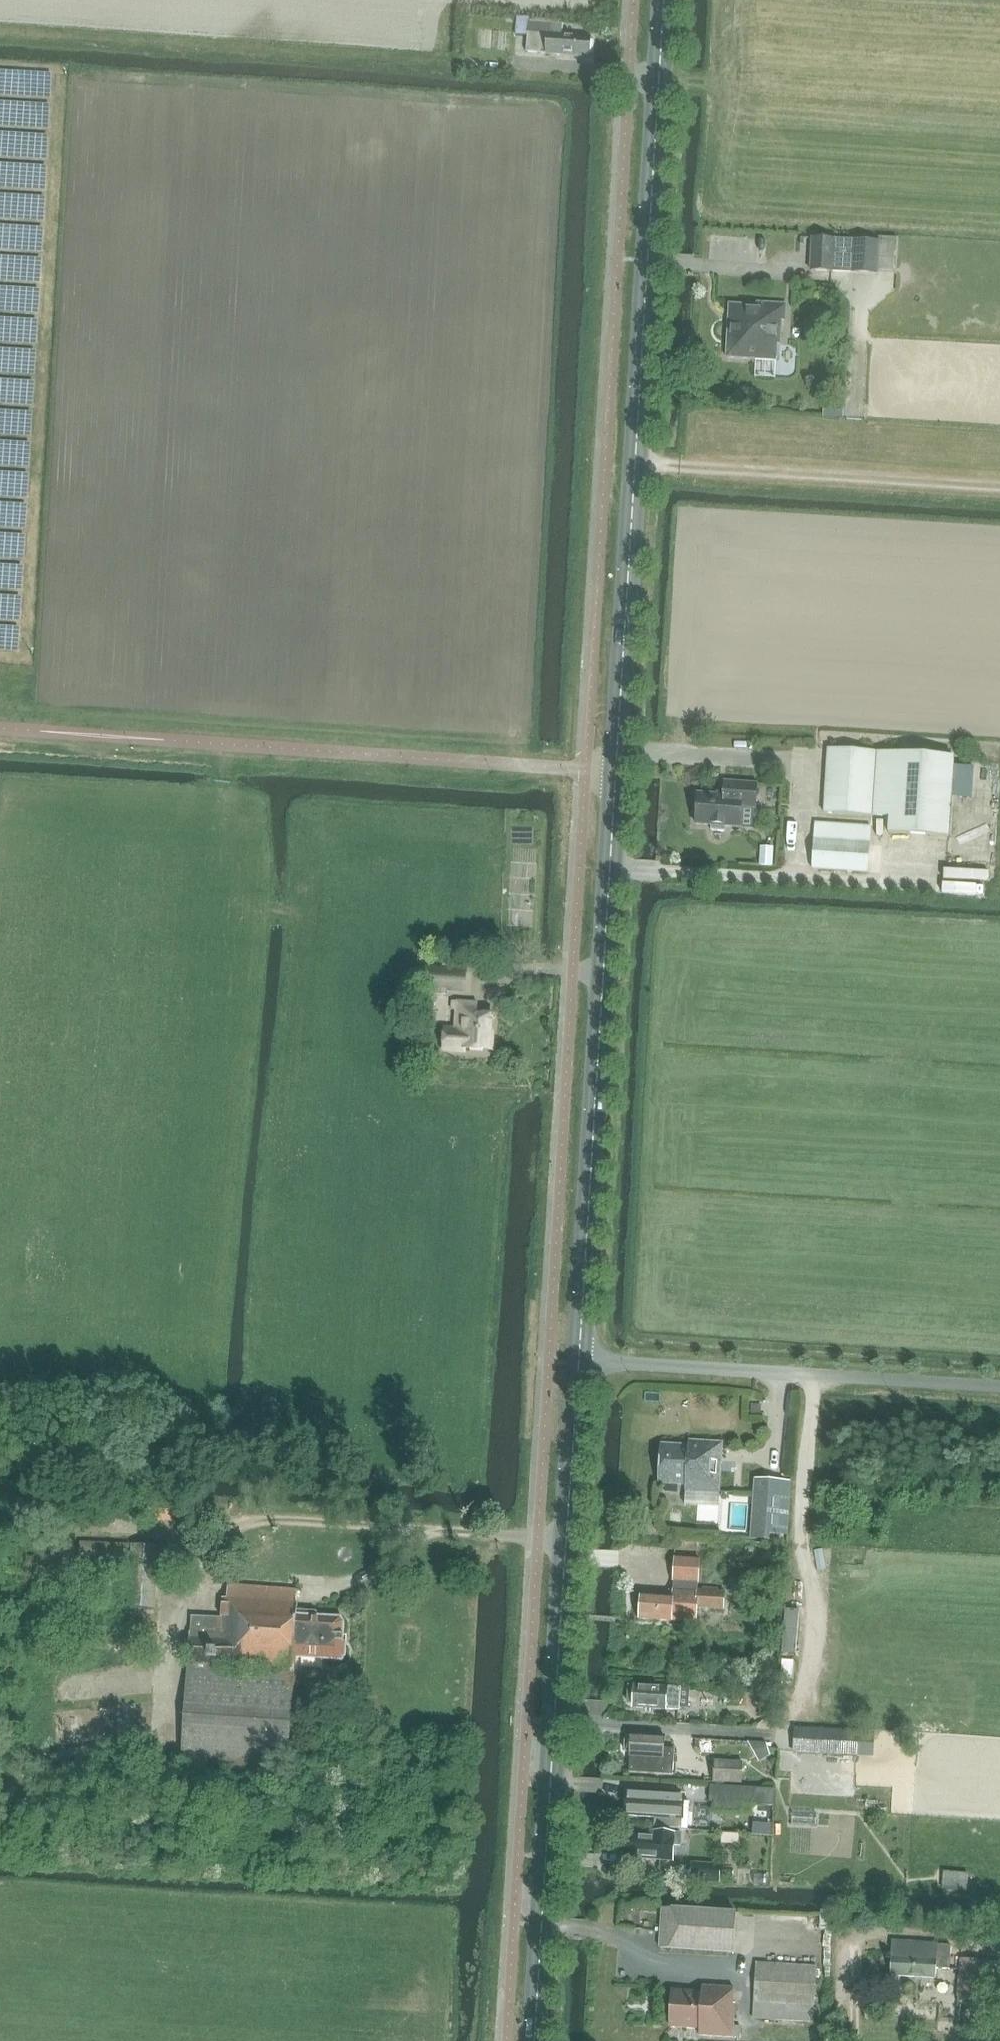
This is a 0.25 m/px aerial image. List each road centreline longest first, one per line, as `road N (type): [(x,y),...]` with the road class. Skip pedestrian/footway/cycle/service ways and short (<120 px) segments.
road 1 (tertiary): [(536,2040),(664,0)]

